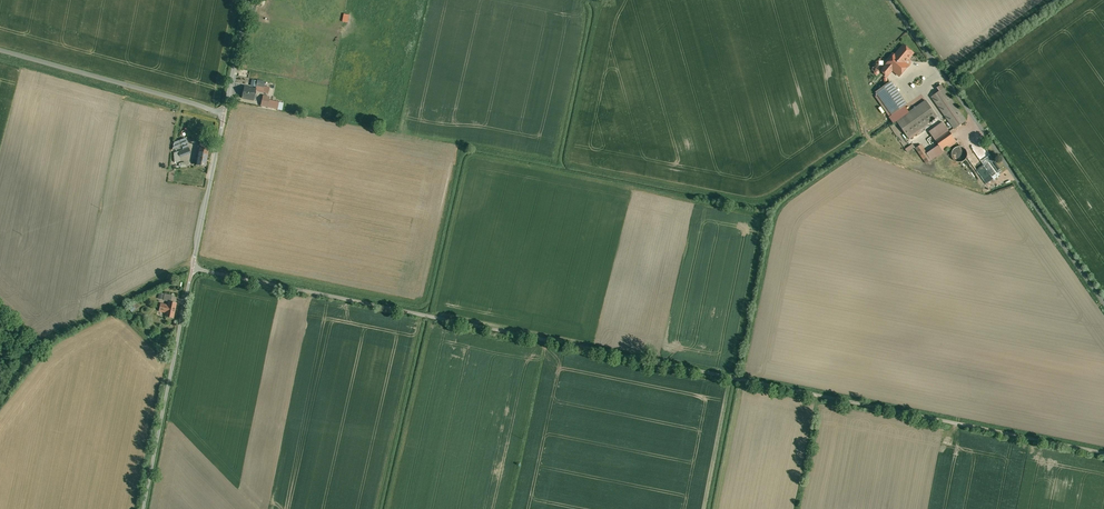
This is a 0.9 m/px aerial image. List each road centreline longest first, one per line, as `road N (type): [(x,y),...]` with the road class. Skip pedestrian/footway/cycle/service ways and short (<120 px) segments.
road 1 (track): [(1103,452),(193,266)]
road 2 (unclassified): [(142,508),(224,116)]
road 3 (unclassified): [(893,0),(1103,299)]
road 4 (unclassified): [(224,116),(0,51)]

